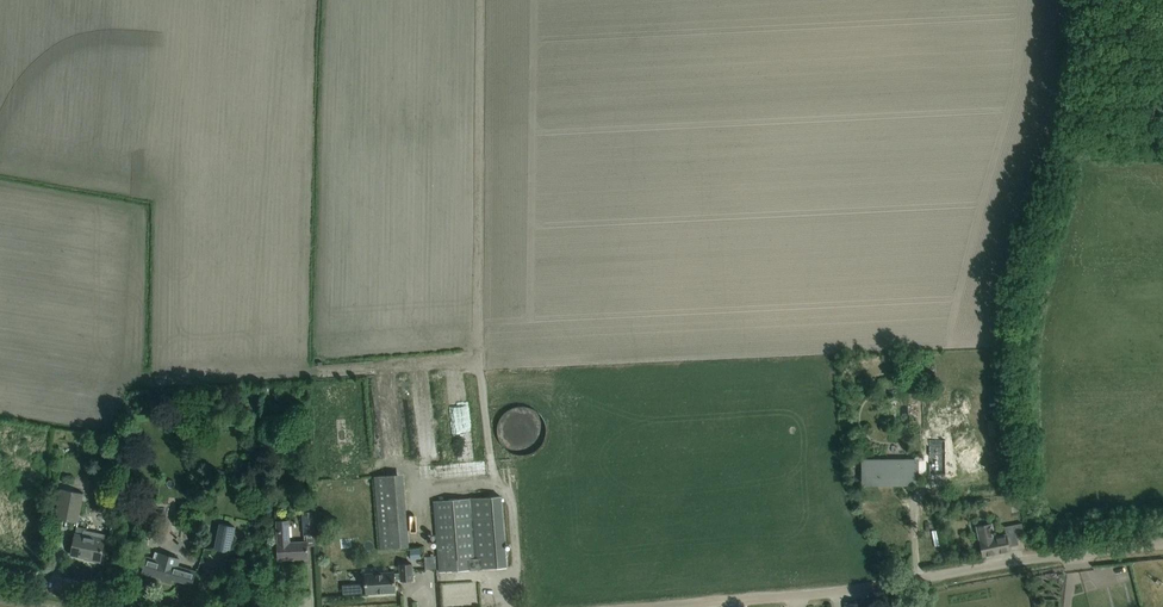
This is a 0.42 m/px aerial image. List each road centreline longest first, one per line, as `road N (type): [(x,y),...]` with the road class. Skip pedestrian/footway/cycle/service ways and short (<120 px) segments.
road 1 (unclassified): [(635,606),(941,564),(1162,543)]
road 2 (unclassified): [(0,570),(174,606)]

